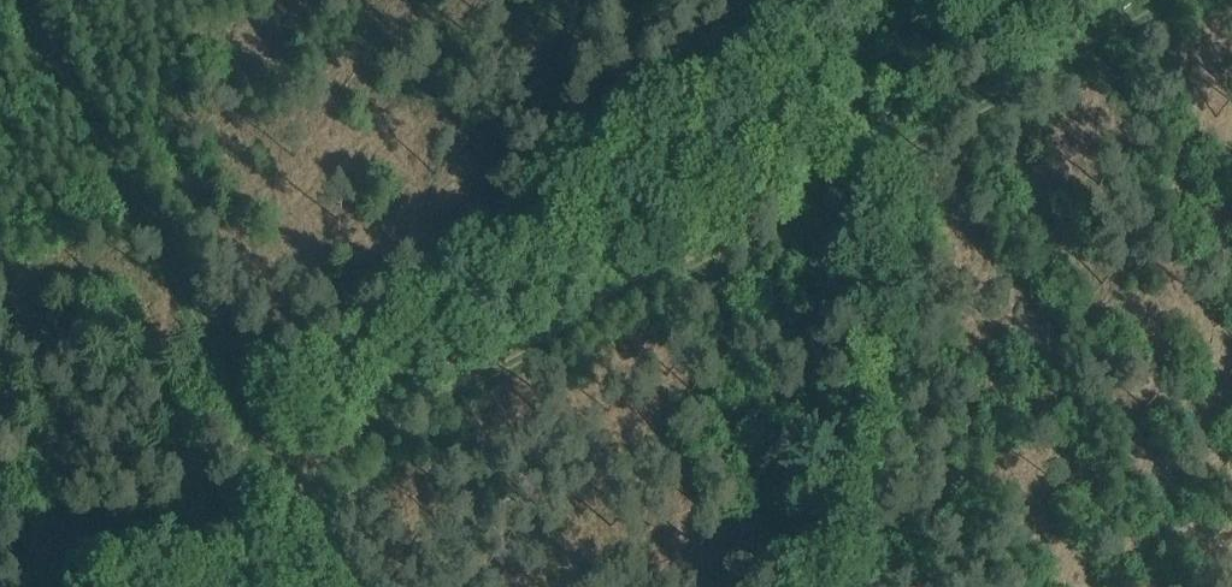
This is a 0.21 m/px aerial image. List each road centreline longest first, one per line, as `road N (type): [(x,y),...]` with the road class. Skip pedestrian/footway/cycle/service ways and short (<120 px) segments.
road 1 (track): [(873,168),(336,456)]
road 2 (track): [(29,0),(289,480)]
road 3 (track): [(827,586),(882,372),(883,249),(873,168)]
road 4 (track): [(1188,0),(873,168)]
road 5 (track): [(253,500),(91,586)]
road 6 (track): [(873,168),(860,84),(861,0)]

